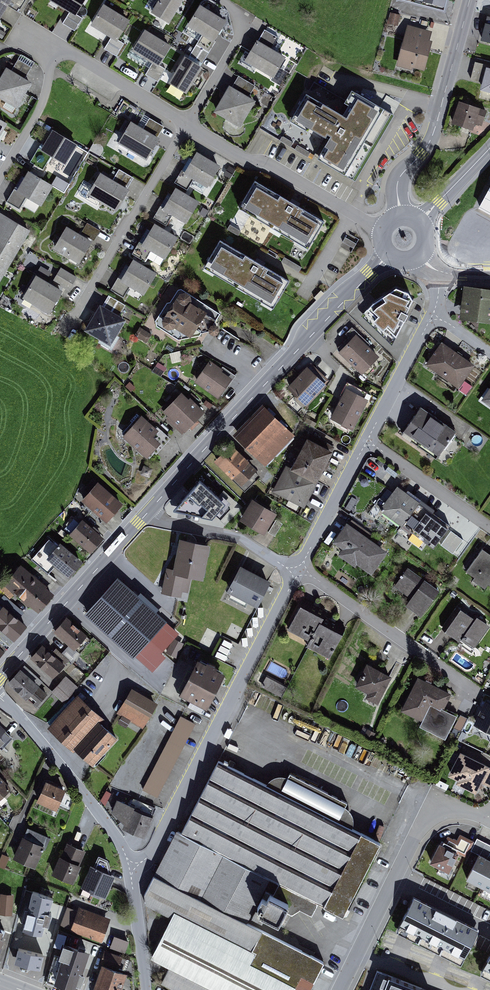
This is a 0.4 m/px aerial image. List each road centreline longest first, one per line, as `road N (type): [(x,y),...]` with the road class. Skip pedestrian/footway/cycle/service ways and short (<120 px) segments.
road 1 (residential): [(384,230),(266,163),(245,160),(19,23)]
road 2 (secondary): [(389,255),(147,514)]
road 3 (residential): [(299,571),(154,849),(129,867)]
road 4 (residential): [(340,989),(428,815),(448,806),(489,822)]
road 5 (residential): [(470,0),(433,133),(398,181),(402,218)]
road 6 (secondary): [(147,514),(0,676)]
road 7 (residential): [(129,867),(80,788),(0,697)]
road 8 (residential): [(299,571),(474,691)]
road 9 (residential): [(147,514),(240,538),(299,571)]
road 10 (residential): [(489,527),(367,440)]
road 11 (residential): [(367,440),(299,571)]
road 12 (residential): [(432,316),(367,440)]
road 13 (residential): [(146,989),(129,867)]

